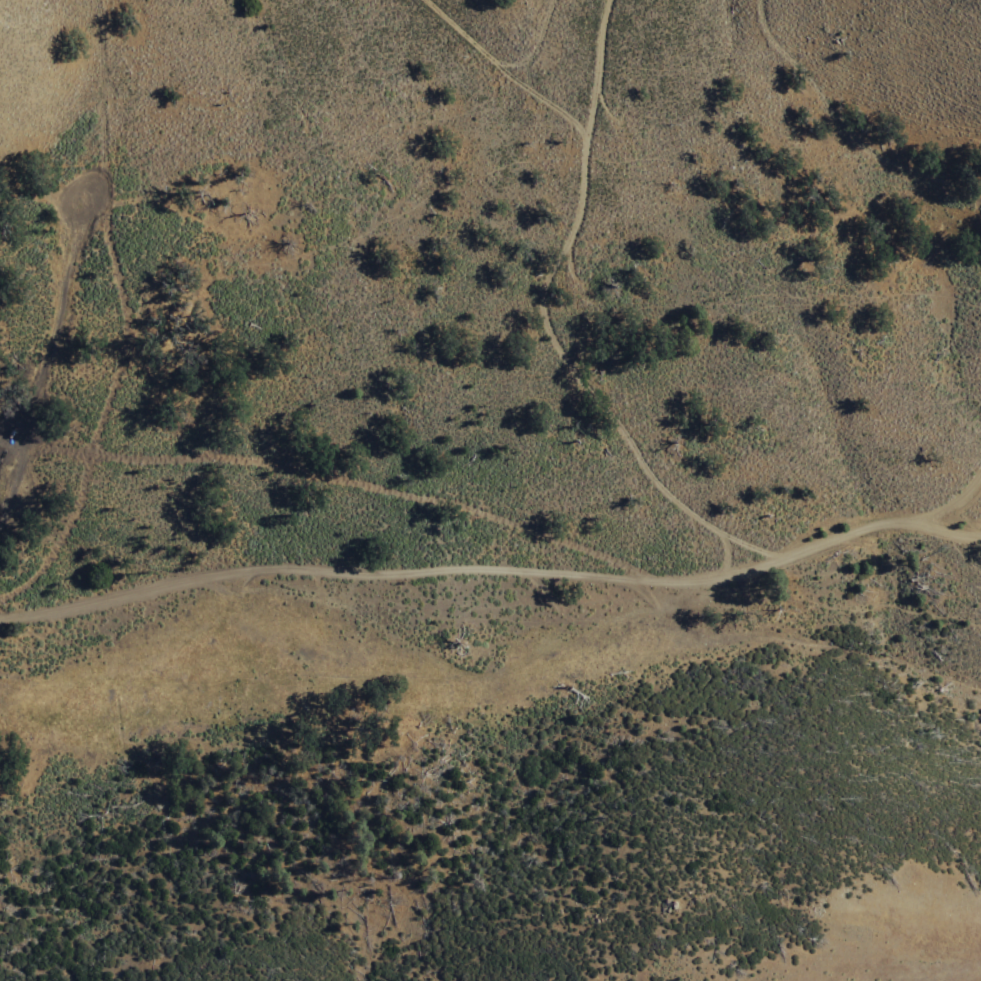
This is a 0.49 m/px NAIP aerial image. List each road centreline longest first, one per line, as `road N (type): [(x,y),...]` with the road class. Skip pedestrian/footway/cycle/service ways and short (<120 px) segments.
road 1 (track): [(726,531),(733,576),(722,585),(593,617),(489,671),(456,667),(305,592),(248,589),(161,607),(0,682)]
road 2 (residential): [(614,0),(586,203),(546,285),(547,316),(643,458),(691,511),(771,550),(798,549)]
road 3 (residential): [(652,574),(499,516),(275,460),(0,439)]
road 4 (residential): [(0,618),(191,573),(254,567),(652,574)]
road 5 (track): [(764,0),(765,22),(863,148),(980,193)]
road 6 (track): [(0,253),(22,239),(47,188),(71,179),(96,146),(91,0)]
road 7 (track): [(431,0),(508,63),(525,62),(544,44),(558,0)]
road 8 (residential): [(798,549),(732,567),(652,574)]
road 9 (residential): [(798,549),(848,527),(922,517)]

